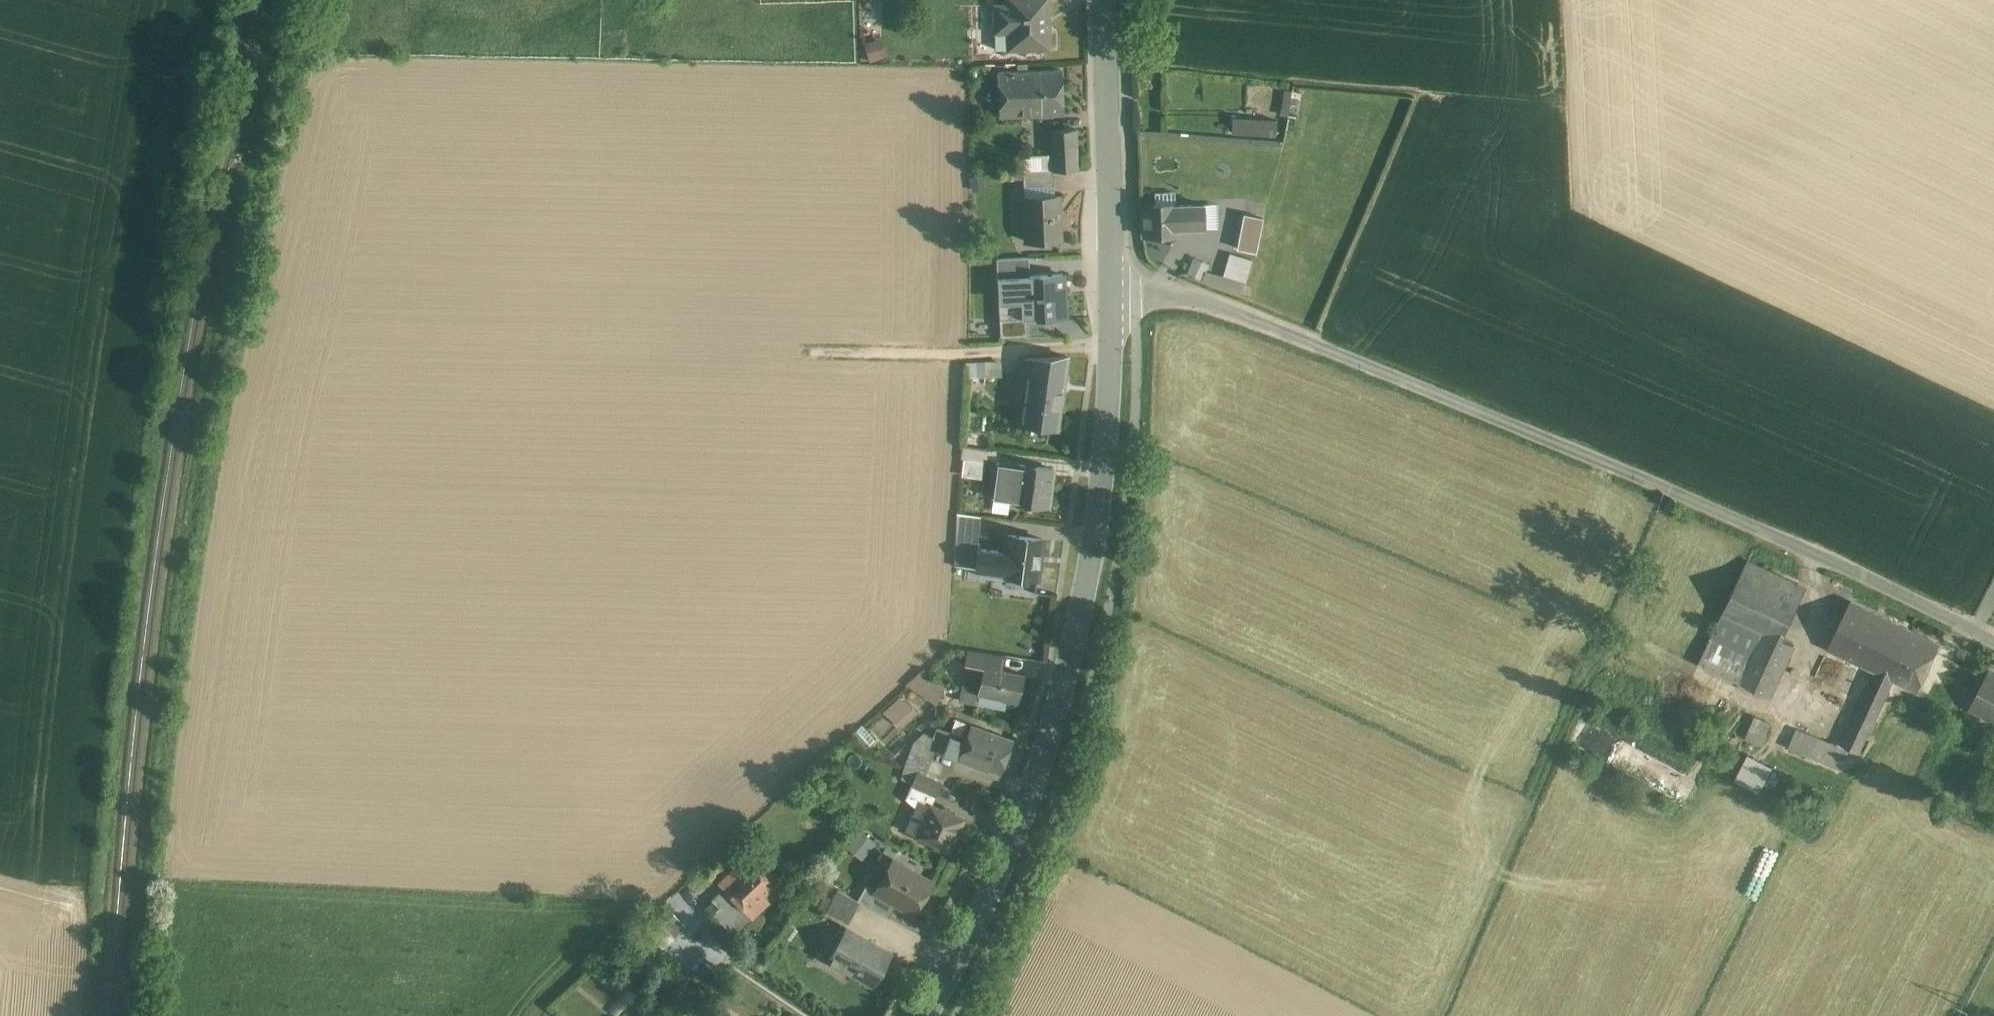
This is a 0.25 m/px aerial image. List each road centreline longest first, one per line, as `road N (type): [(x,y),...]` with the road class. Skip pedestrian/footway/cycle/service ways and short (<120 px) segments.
road 1 (residential): [(1115,273),(1140,274),(1670,488),(1993,638)]
road 2 (tertiary): [(934,1015),(987,919),(1084,663),(1118,387),(1115,273)]
road 3 (tertiary): [(1115,273),(1111,0)]

